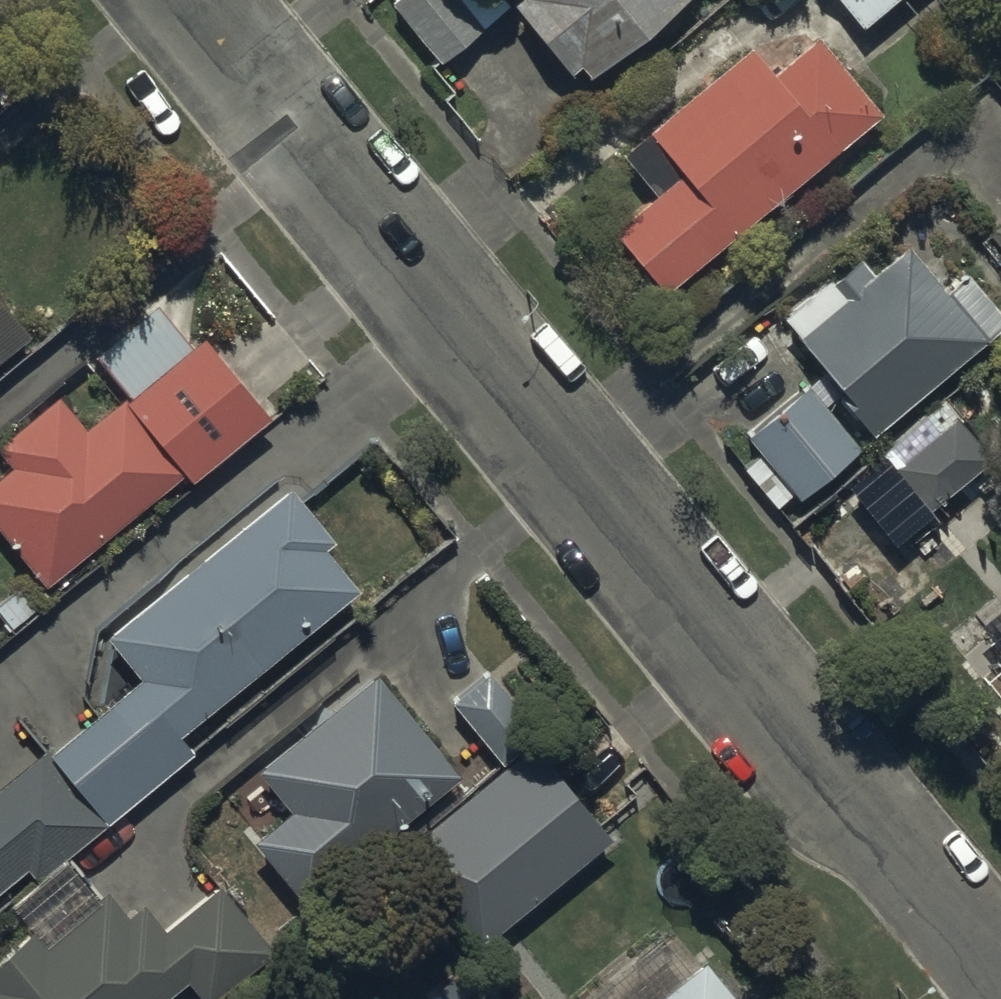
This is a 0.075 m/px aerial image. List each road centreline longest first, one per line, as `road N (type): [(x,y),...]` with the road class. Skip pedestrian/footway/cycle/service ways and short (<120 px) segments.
road 1 (residential): [(1000,972),(194,0)]

